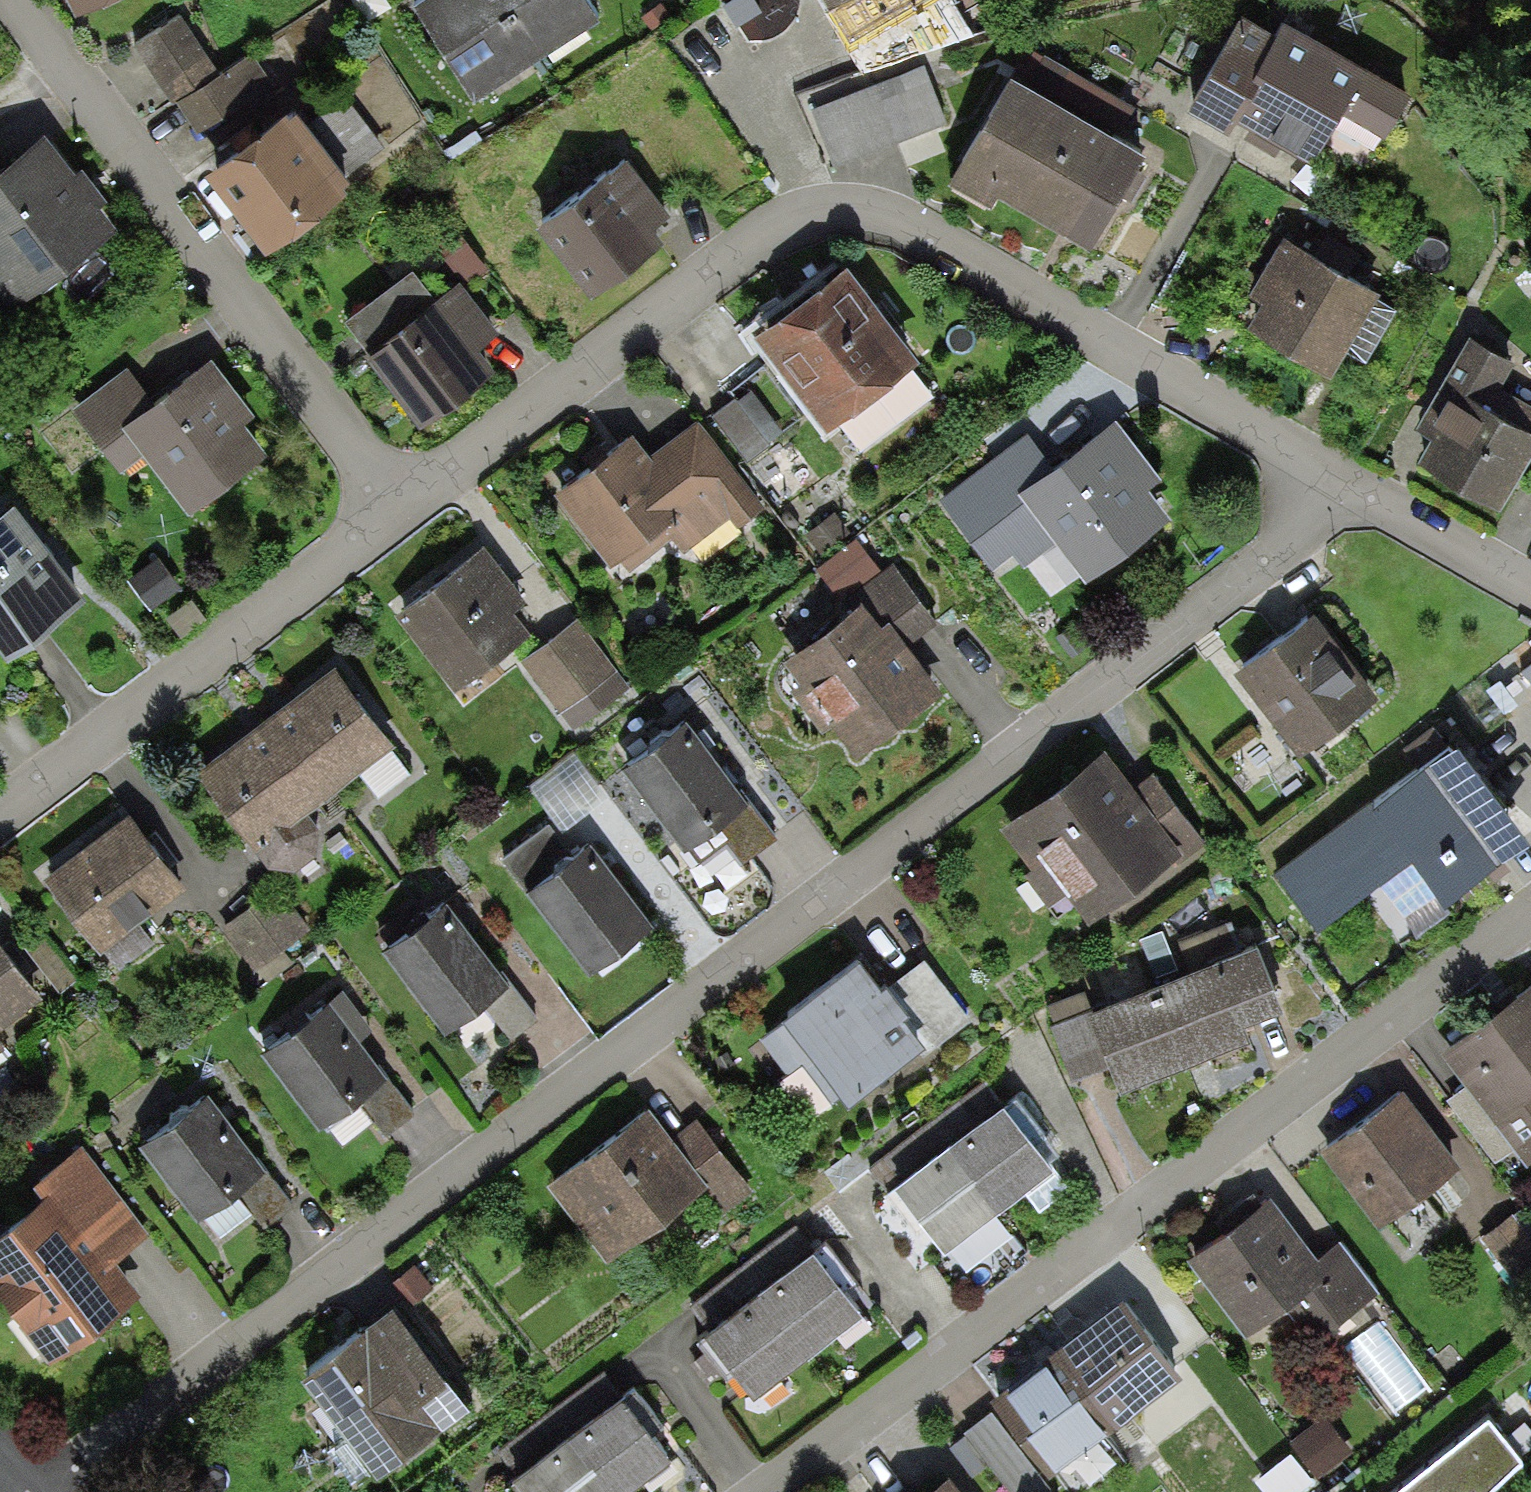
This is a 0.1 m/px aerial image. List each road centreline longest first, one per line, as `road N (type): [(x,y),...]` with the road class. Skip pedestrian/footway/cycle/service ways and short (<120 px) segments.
road 1 (residential): [(1333,465),(1285,542),(24,1489)]
road 2 (residential): [(1333,465),(1018,283),(903,205),(841,195),(786,210),(407,495)]
road 3 (residential): [(757,1491),(1530,904)]
road 4 (residential): [(407,495),(16,0)]
road 5 (residential): [(407,495),(0,807)]
road 6 (residential): [(1530,583),(1333,465)]

